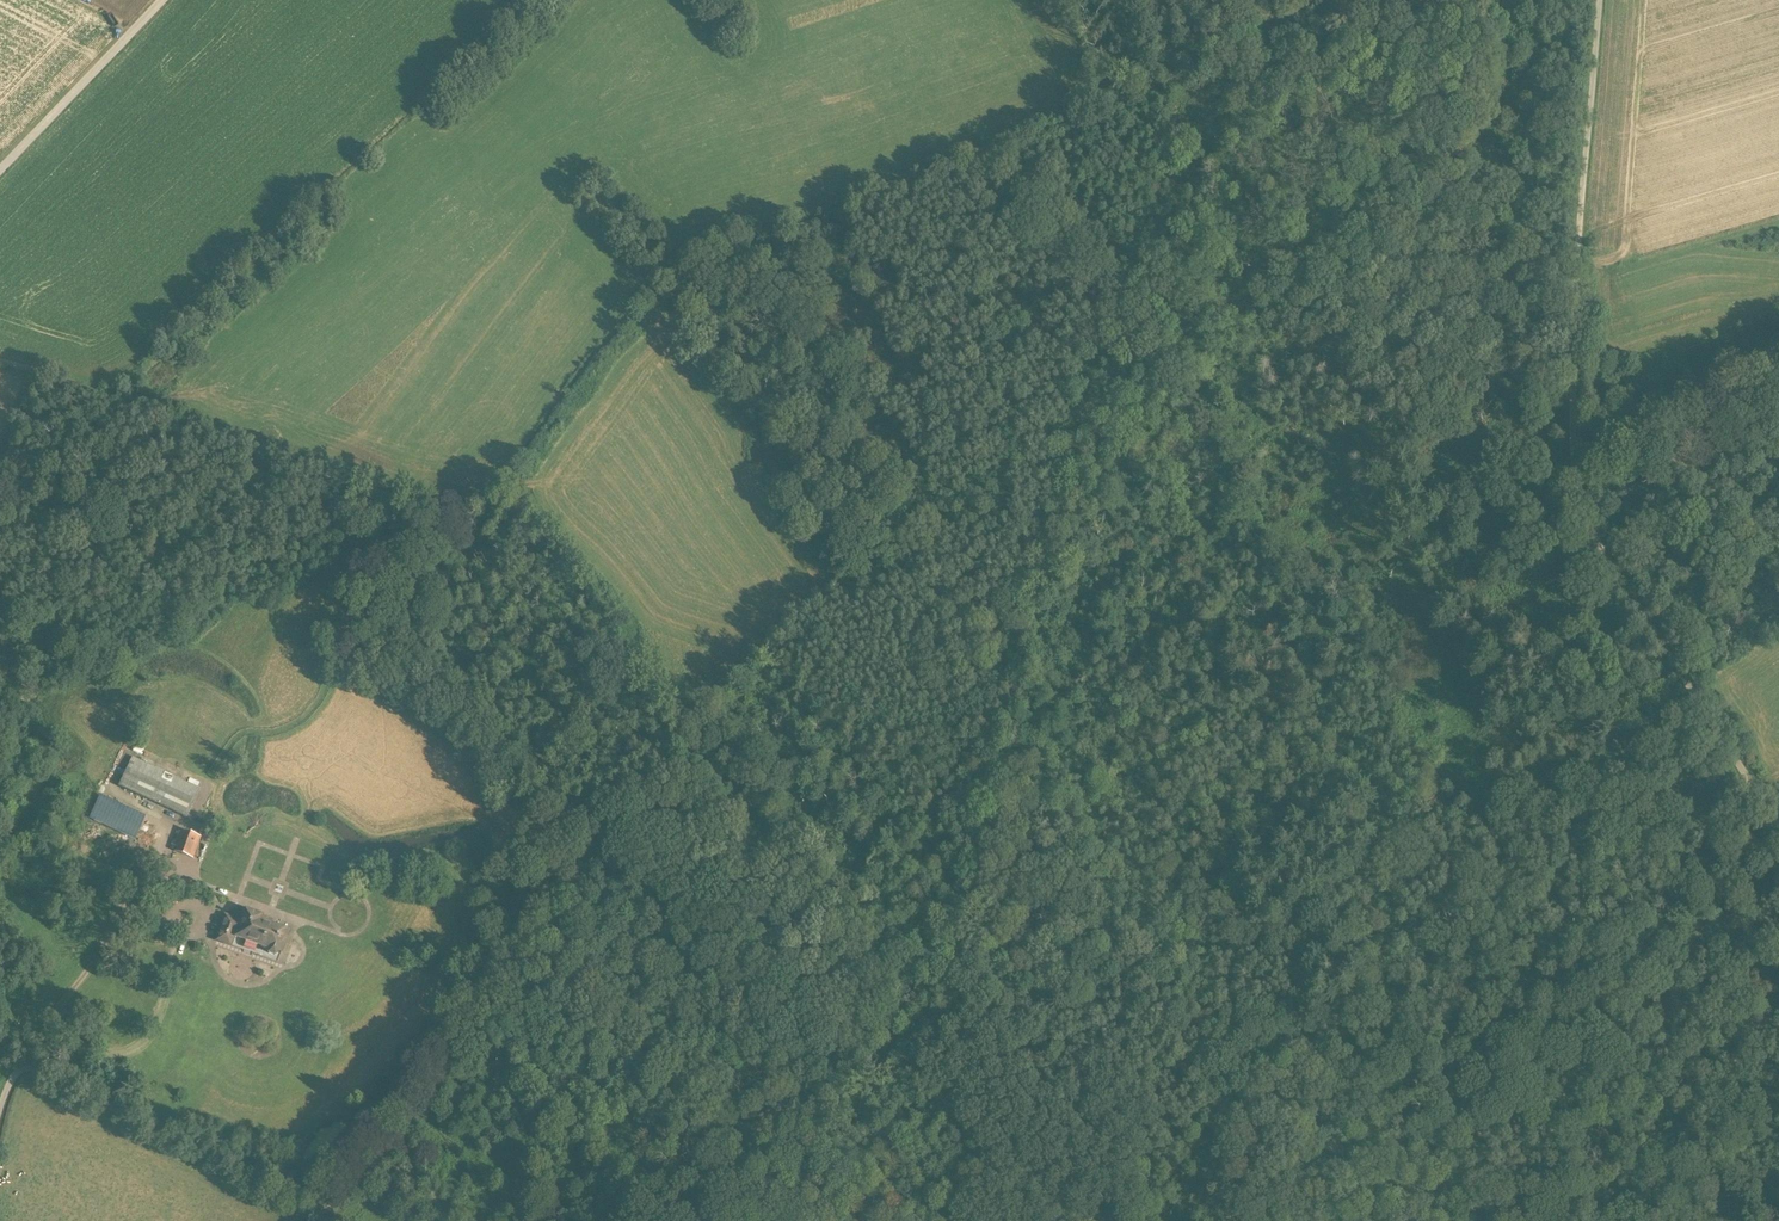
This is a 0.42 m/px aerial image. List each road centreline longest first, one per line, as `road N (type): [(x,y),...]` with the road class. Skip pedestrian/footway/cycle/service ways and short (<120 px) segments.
road 1 (unclassified): [(1778,821),(1598,542),(1575,474),(1578,239),(1599,0)]
road 2 (track): [(673,271),(630,308),(504,476),(469,508),(412,498),(0,359)]
road 3 (unclassified): [(0,173),(166,0)]

